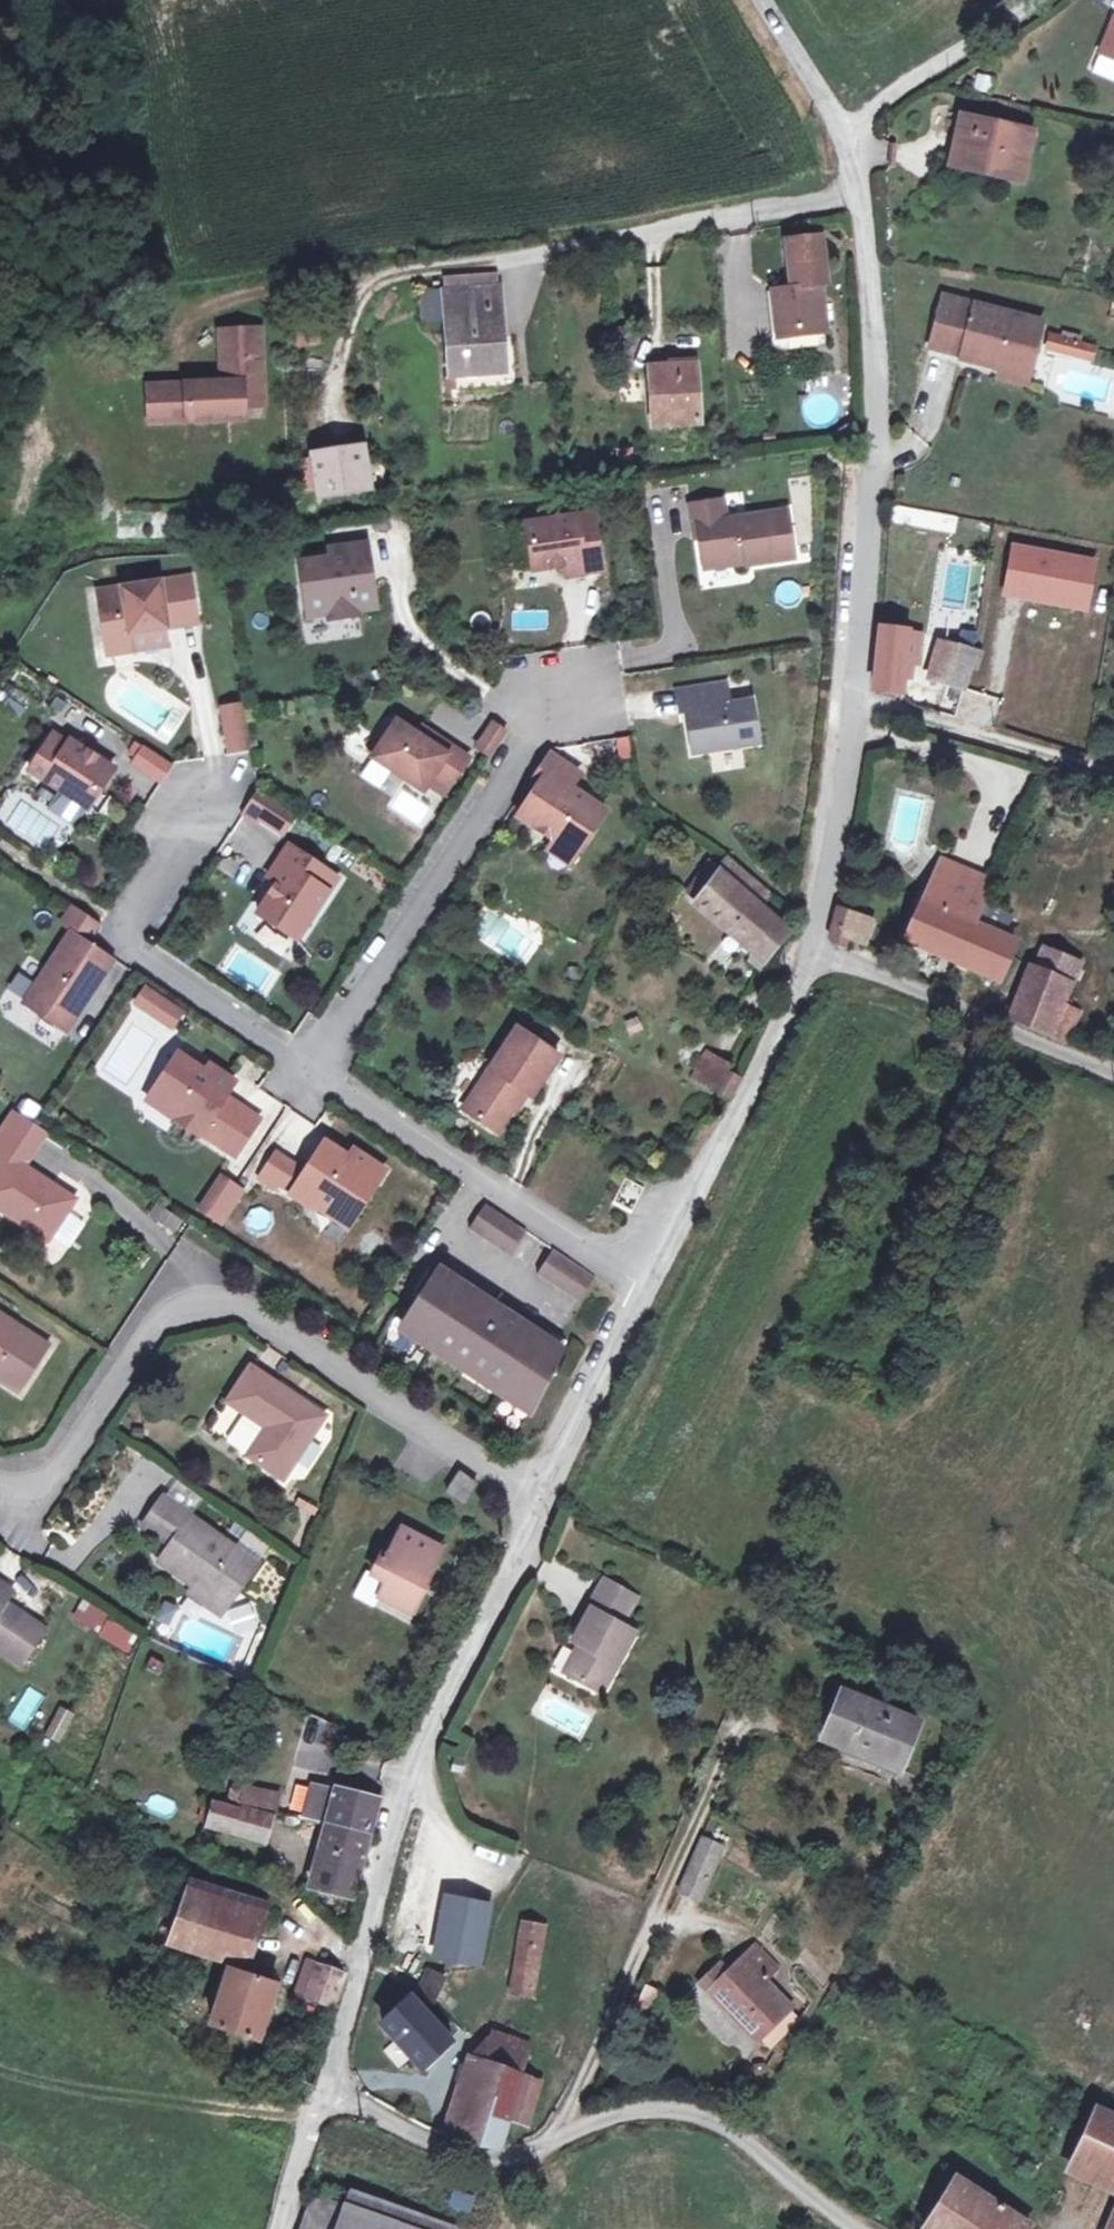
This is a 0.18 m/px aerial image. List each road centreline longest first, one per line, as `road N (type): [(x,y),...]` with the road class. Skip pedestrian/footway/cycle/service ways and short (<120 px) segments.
road 1 (residential): [(38,328),(861,200)]
road 2 (residential): [(543,1485),(215,1298),(164,1314),(51,1477),(27,1489),(0,1480)]
road 3 (unclassified): [(321,2092),(423,1757),(543,1485)]
road 4 (unclassified): [(852,700),(873,474),(875,333),(861,200)]
road 5 (residential): [(582,688),(542,704),(308,1069)]
road 6 (residential): [(556,2139),(739,1718)]
road 7 (residential): [(308,1069),(117,937),(207,791)]
road 8 (residential): [(643,1285),(308,1069)]
road 9 (unclassified): [(643,1285),(819,952)]
road 10 (unclassified): [(556,2139),(637,2113),(695,2114),(724,2125),(859,2228)]
road 11 (residential): [(819,952),(1113,1077)]
road 12 (residential): [(852,700),(1113,775)]
road 13 (unclassified): [(819,952),(852,700)]
road 14 (unclassified): [(321,2092),(458,2153),(527,2155),(556,2139)]
road 15 (unclassified): [(543,1485),(643,1285)]
road 16 (unclassified): [(861,200),(841,134),(766,0)]
road 17 (unclassified): [(281,2228),(321,2092)]

